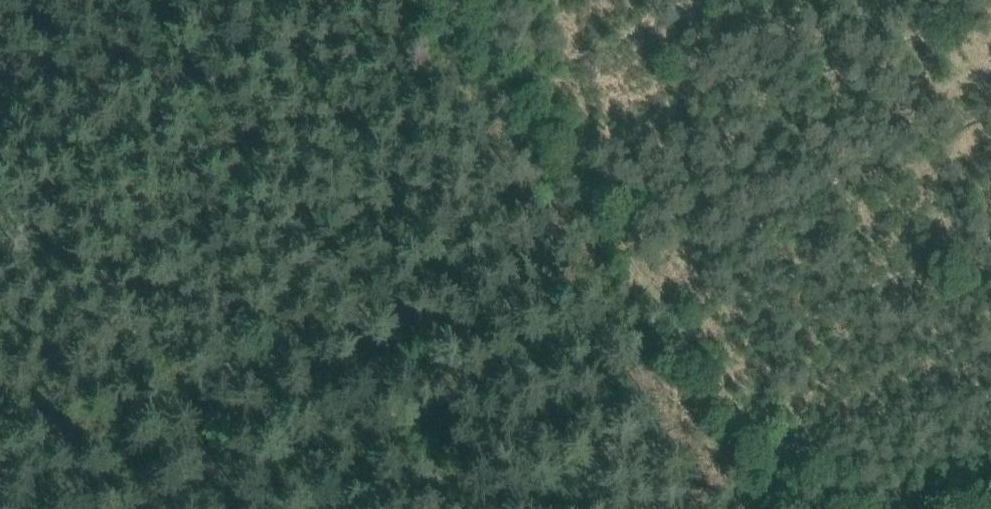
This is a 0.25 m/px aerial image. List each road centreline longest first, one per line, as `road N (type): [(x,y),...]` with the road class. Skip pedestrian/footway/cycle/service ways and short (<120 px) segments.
road 1 (track): [(442,0),(797,508)]

